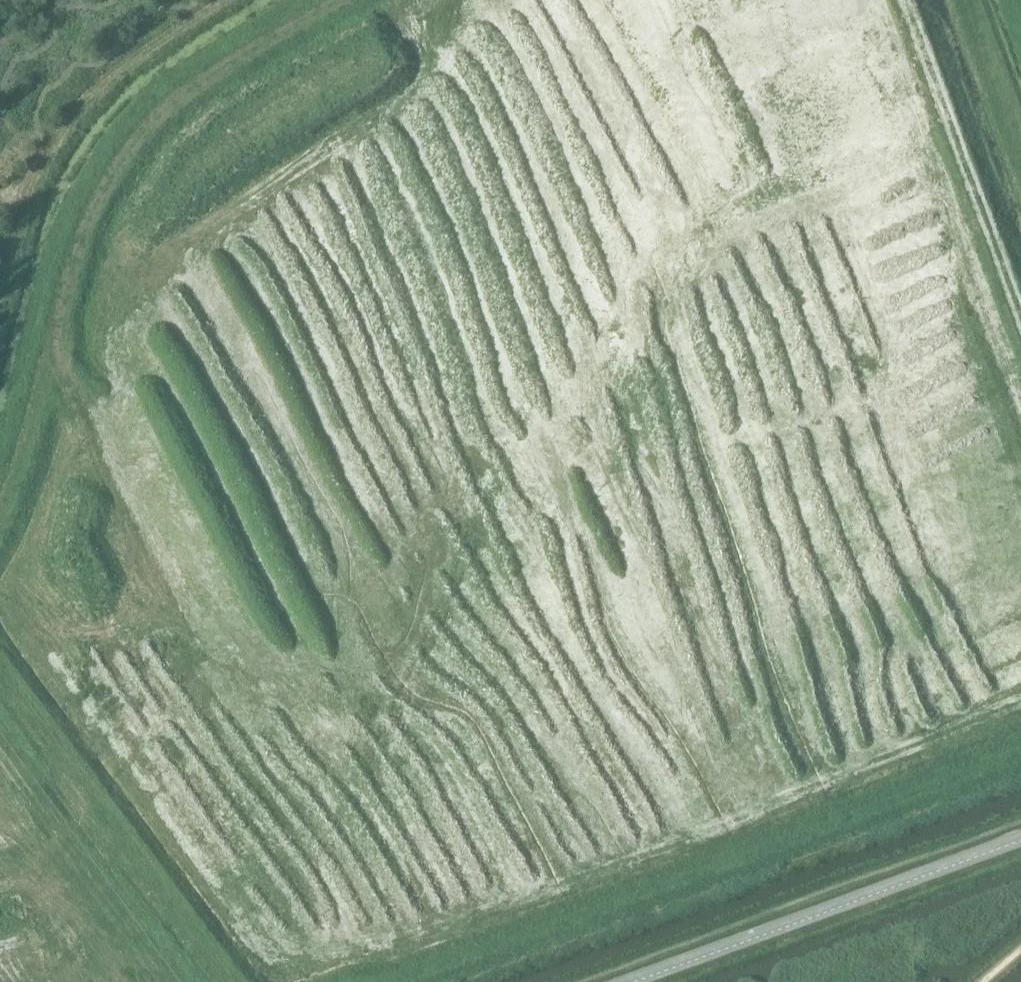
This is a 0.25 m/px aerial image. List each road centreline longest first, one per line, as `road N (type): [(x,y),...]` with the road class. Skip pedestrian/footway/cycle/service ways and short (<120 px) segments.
road 1 (track): [(1020,752),(392,981)]
road 2 (track): [(0,516),(40,427),(108,172),(167,102),(343,0)]
road 3 (track): [(227,981),(0,682)]
road 4 (track): [(915,0),(1020,294)]

